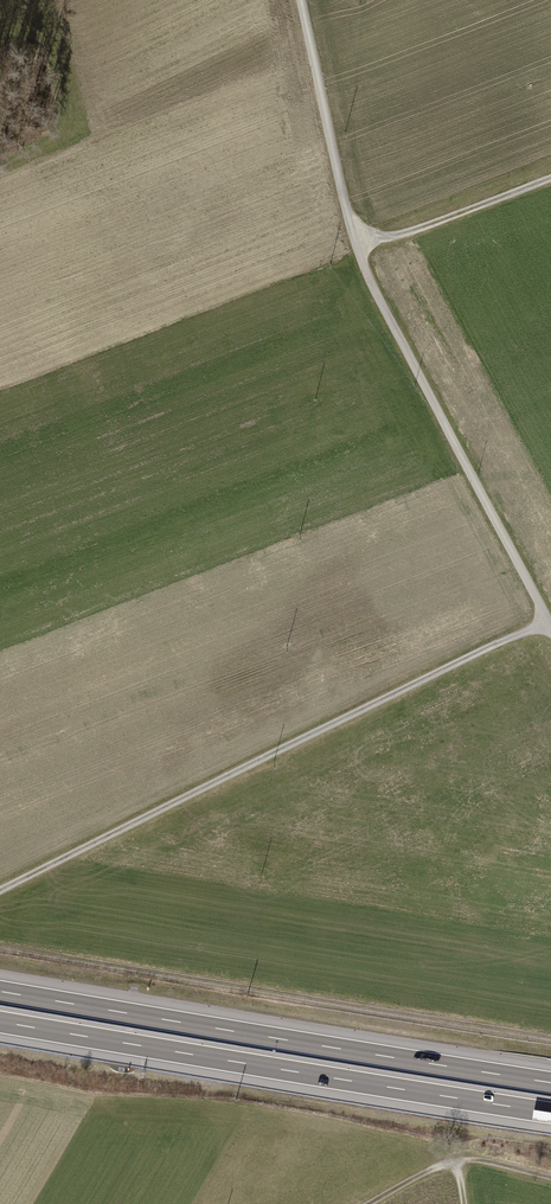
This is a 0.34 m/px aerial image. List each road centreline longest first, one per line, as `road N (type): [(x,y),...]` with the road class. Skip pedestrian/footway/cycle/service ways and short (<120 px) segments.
road 1 (track): [(299,0),(368,280),(550,632)]
road 2 (track): [(0,891),(545,622)]
road 3 (motorway): [(550,1083),(0,991)]
road 4 (motorway): [(0,1022),(550,1113)]
road 5 (track): [(0,948),(550,1037)]
road 6 (track): [(357,247),(550,179)]

